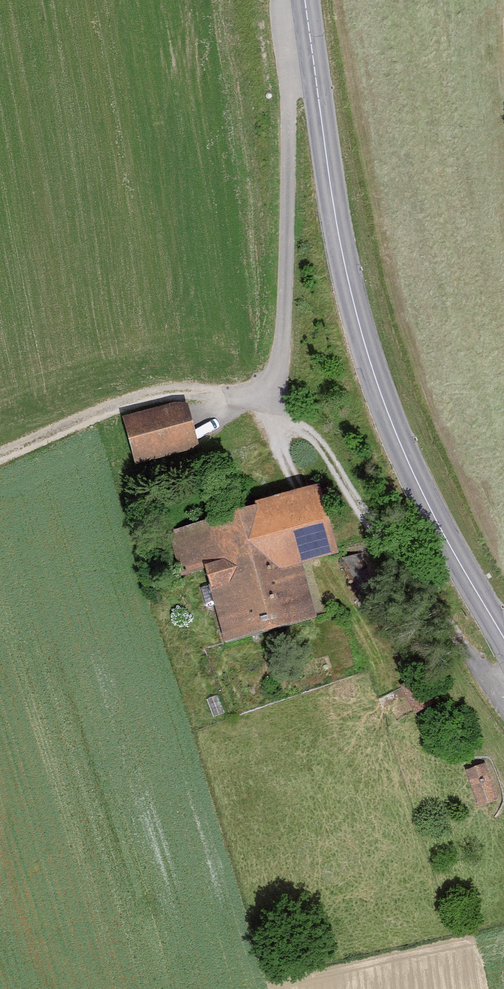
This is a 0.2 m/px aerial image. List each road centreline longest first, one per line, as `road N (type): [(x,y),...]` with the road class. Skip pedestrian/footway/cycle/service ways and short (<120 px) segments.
road 1 (secondary): [(306,0),(338,239),(365,345),(436,521),(503,635)]
road 2 (track): [(503,695),(365,527),(315,431),(278,410),(167,389),(0,456)]

